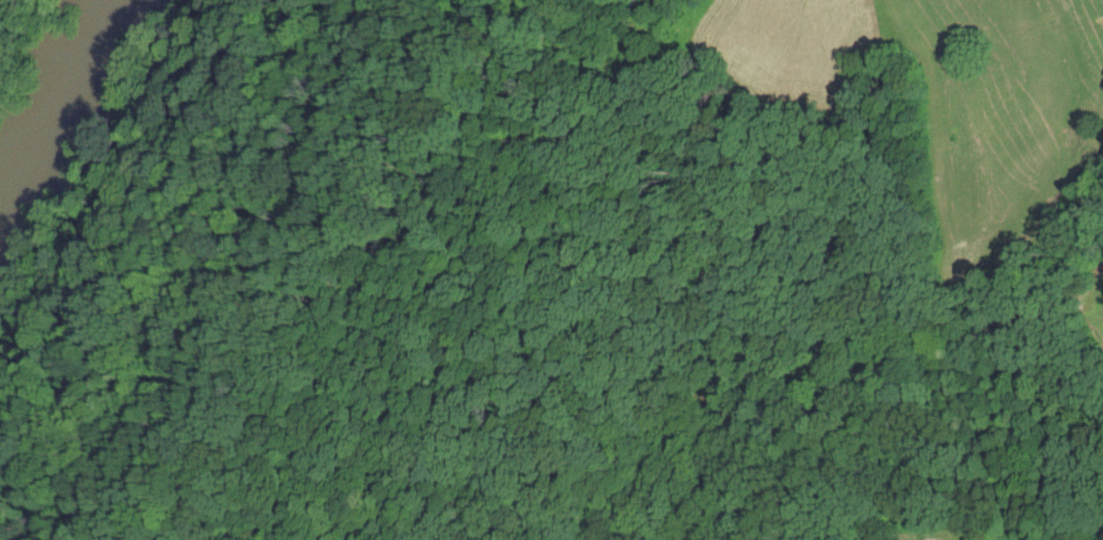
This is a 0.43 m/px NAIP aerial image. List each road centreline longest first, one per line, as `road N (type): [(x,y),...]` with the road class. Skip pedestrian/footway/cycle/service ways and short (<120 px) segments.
road 1 (residential): [(736,539),(735,473),(772,420),(842,382),(905,359),(975,349),(1041,357),(1102,392)]

